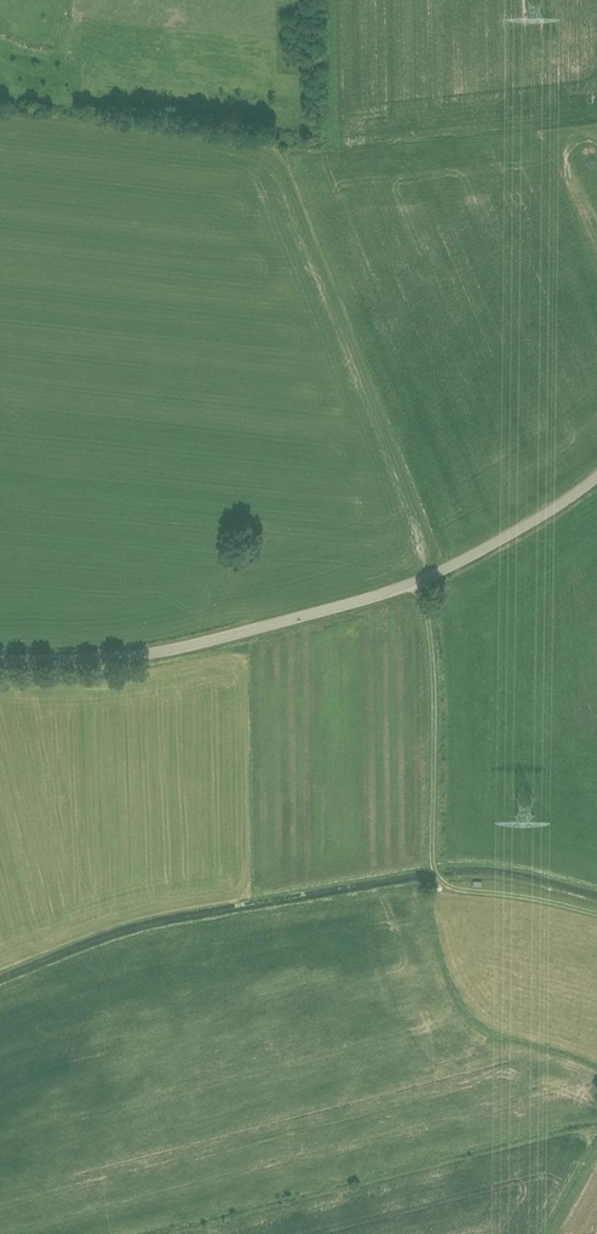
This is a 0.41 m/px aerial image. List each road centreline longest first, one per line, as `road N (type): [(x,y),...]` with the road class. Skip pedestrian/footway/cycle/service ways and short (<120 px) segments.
road 1 (unclassified): [(596,477),(493,544),(421,579),(154,654),(0,661)]
road 2 (track): [(421,579),(439,874),(473,891),(596,914)]

